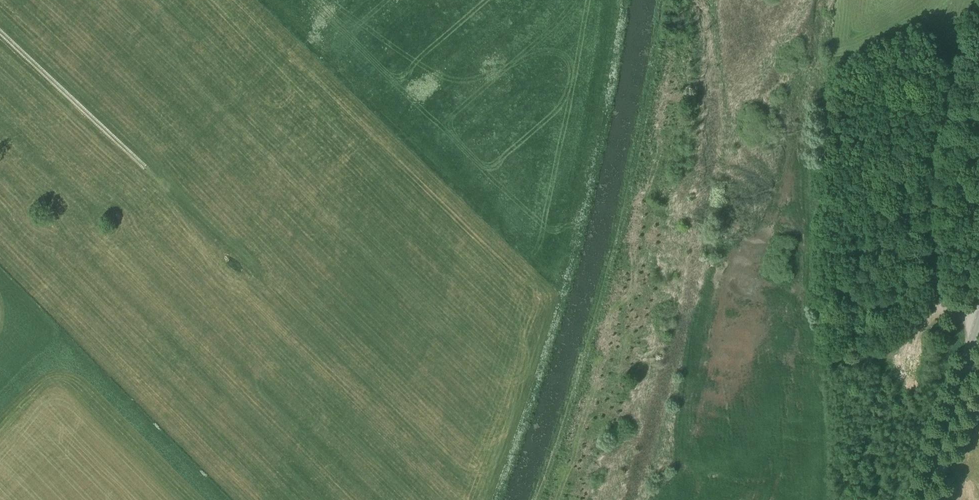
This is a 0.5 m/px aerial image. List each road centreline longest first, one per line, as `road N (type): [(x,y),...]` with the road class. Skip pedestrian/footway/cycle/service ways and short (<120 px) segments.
road 1 (unclassified): [(978,327),(949,313),(934,251),(937,157),(978,8)]
road 2 (tertiary): [(925,499),(978,327)]

